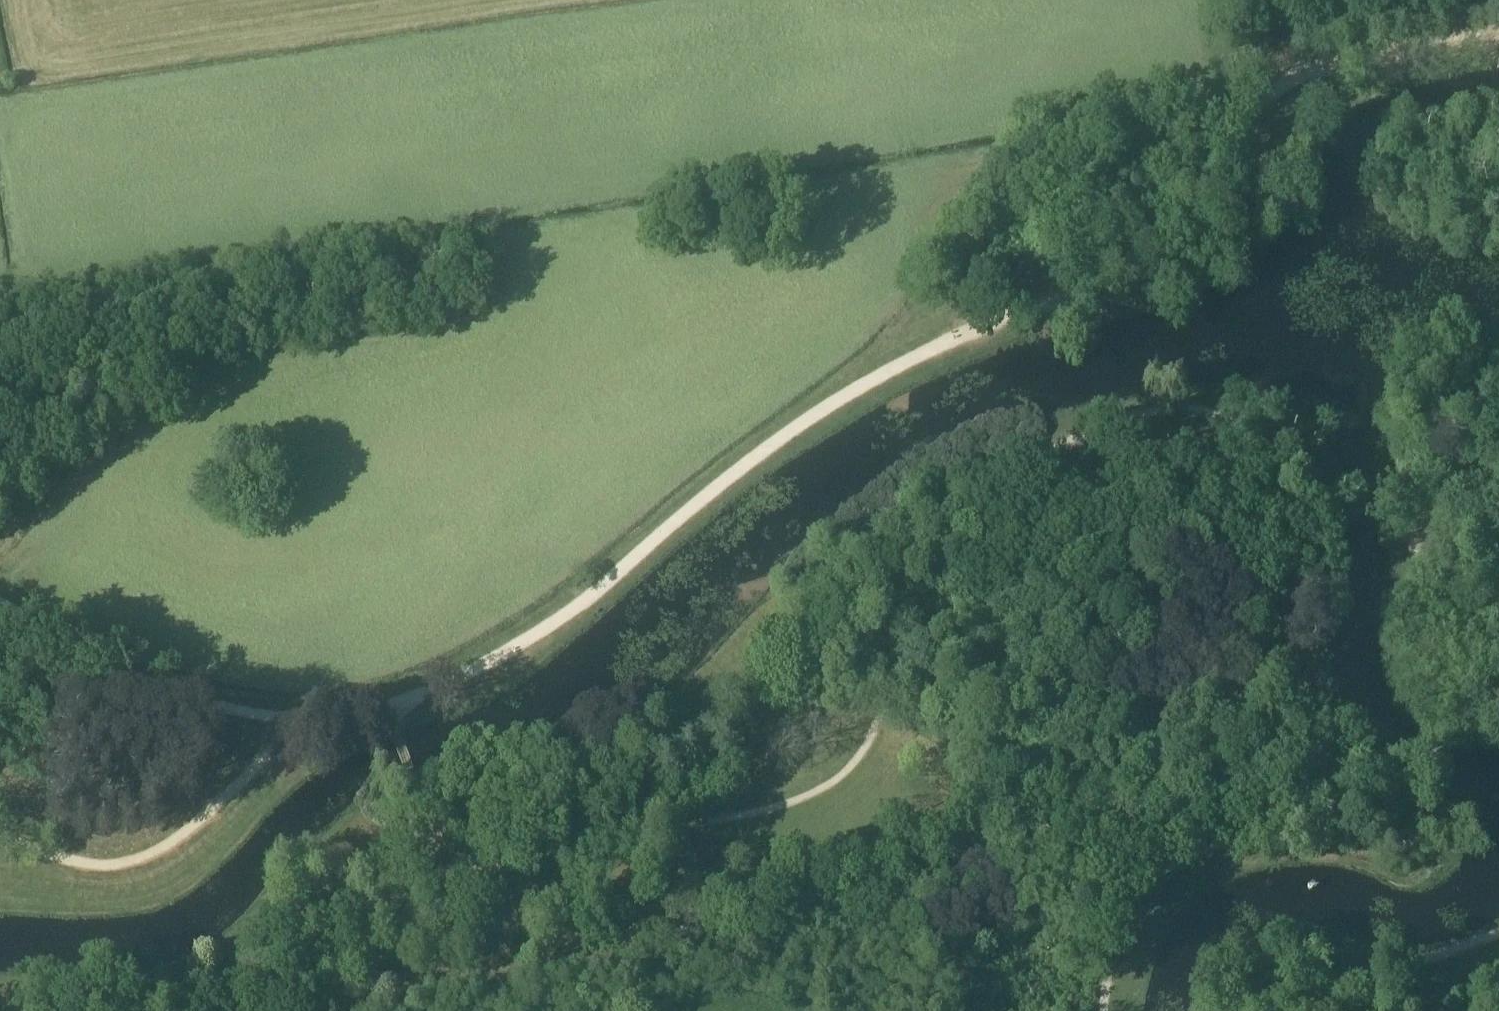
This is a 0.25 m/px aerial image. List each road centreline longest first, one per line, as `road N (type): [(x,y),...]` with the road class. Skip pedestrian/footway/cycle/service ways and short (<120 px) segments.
road 1 (track): [(1498,37),(1290,77),(1255,104),(1111,265),(835,400),(693,501),(612,578),(501,654),(389,711)]
road 2 (track): [(0,834),(99,867),(158,850),(201,822),(291,716)]
road 3 (track): [(291,716),(218,710),(171,696),(0,596)]

